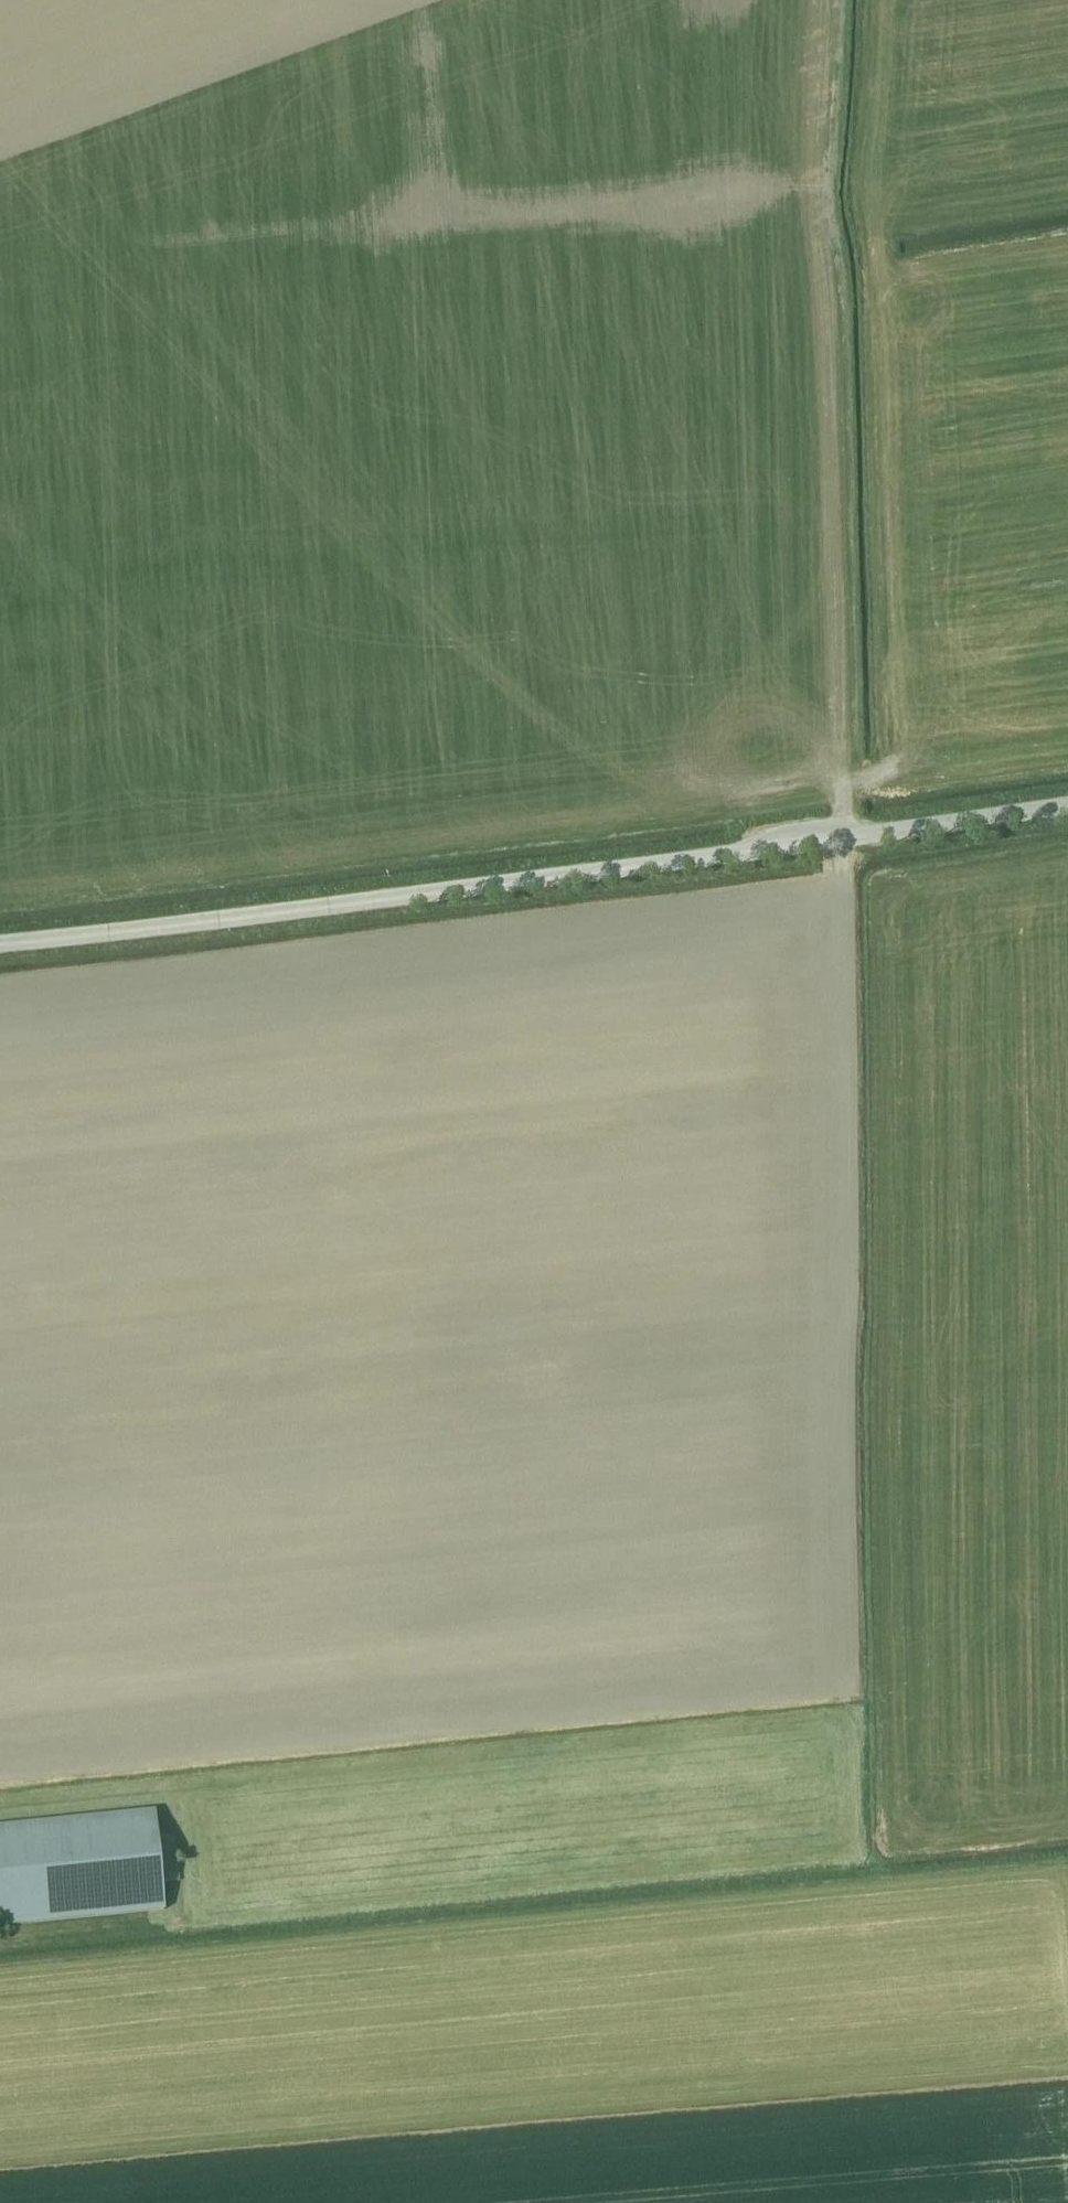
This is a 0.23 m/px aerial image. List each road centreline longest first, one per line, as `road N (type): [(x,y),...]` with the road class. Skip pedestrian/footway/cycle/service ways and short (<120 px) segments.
road 1 (unclassified): [(0,939),(1067,808)]

